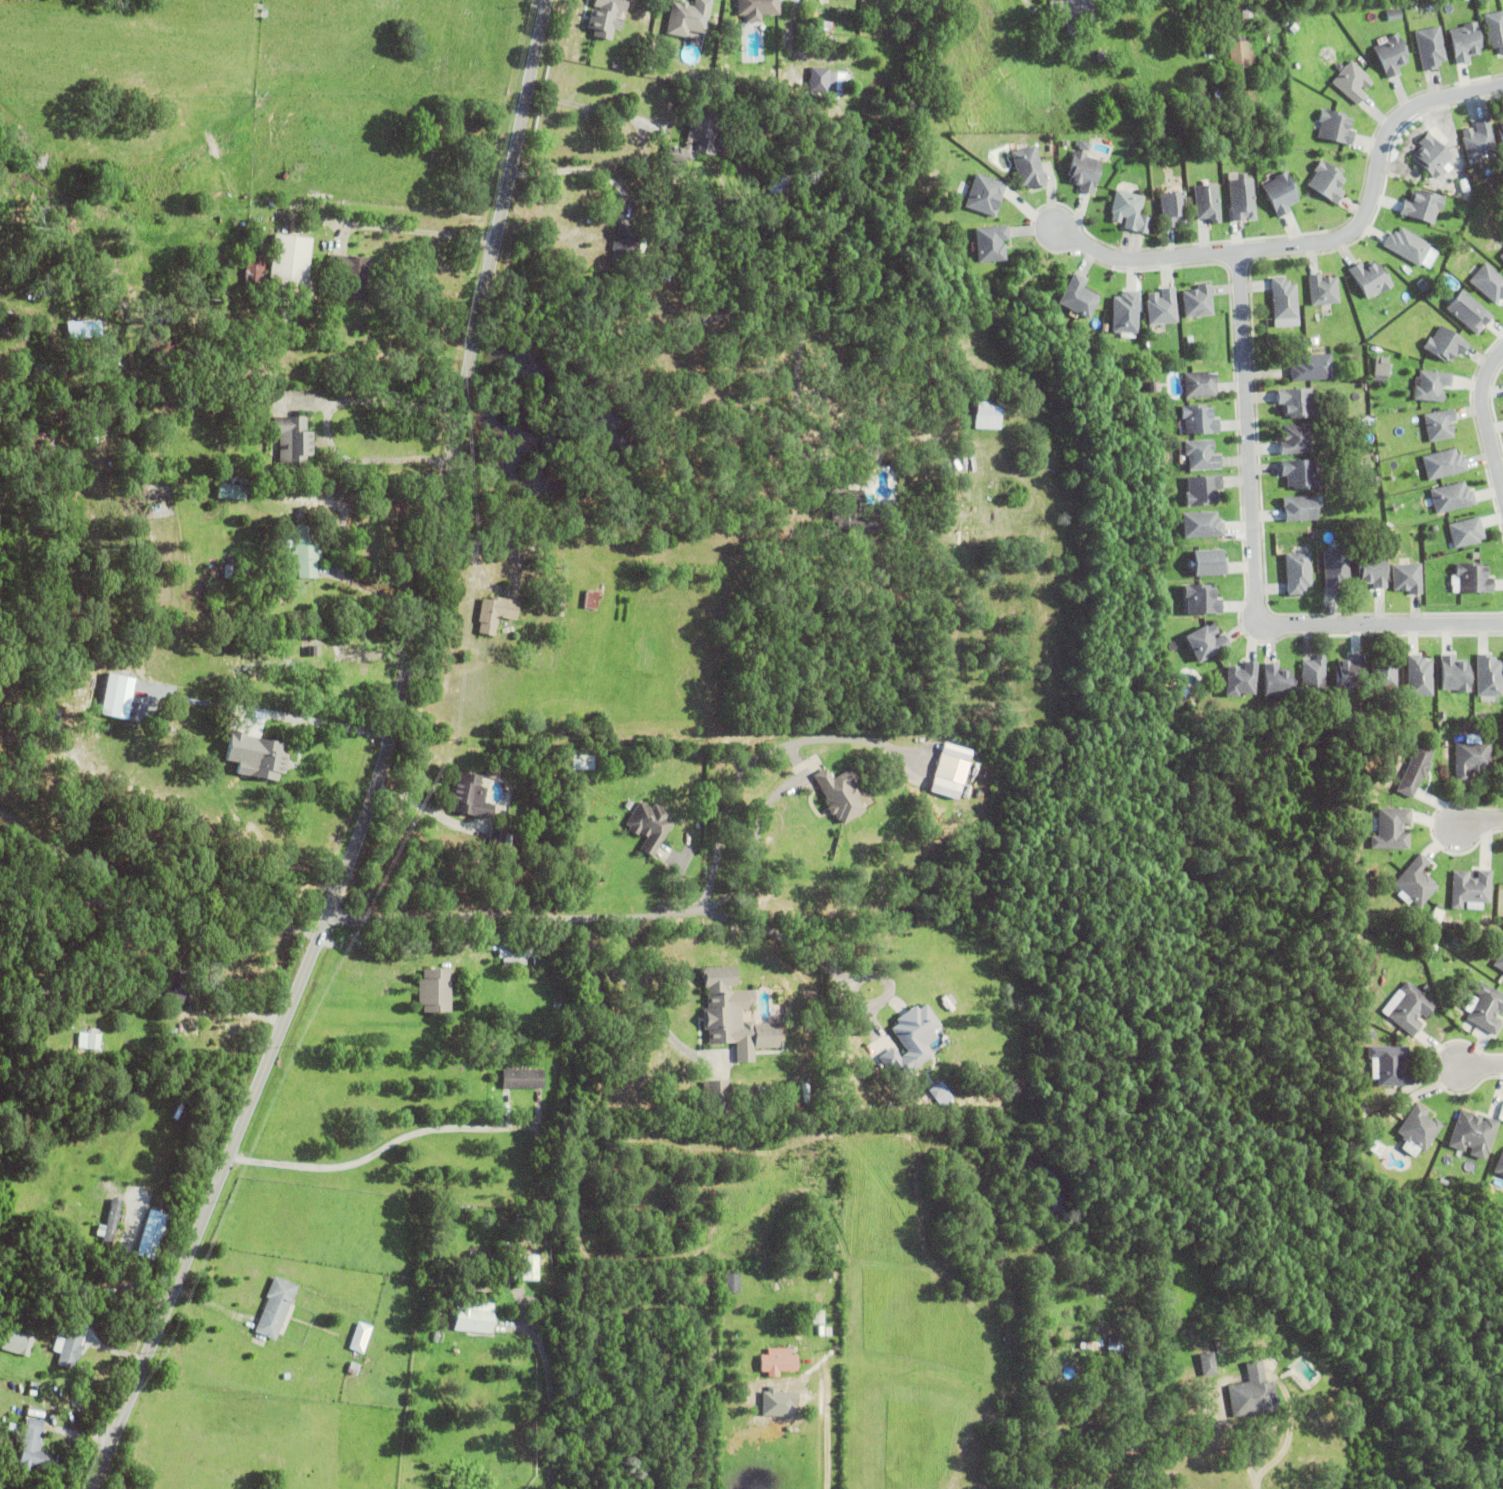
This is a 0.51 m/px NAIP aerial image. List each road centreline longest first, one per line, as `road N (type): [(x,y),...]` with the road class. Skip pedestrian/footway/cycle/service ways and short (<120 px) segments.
road 1 (tertiary): [(542,0),(370,808),(93,1488)]
road 2 (residential): [(1502,623),(1261,620),(1236,254)]
road 3 (residential): [(1054,228),(1119,261),(1341,239),(1363,216),(1392,124),(1433,101),(1502,85)]
road 4 (residential): [(1502,351),(1479,398),(1502,501)]

